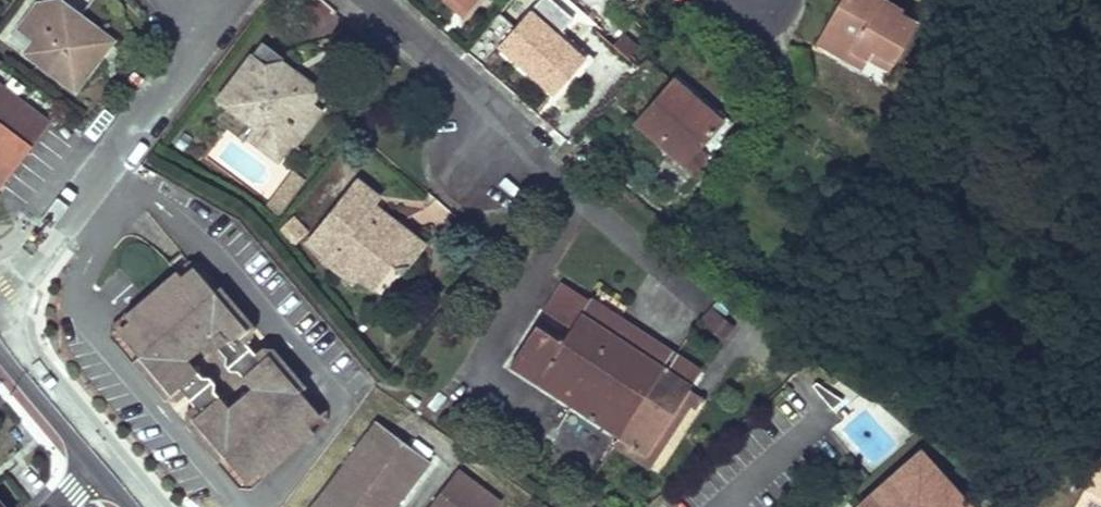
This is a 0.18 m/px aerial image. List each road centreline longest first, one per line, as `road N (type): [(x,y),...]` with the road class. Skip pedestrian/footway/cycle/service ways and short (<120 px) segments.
road 1 (residential): [(0,296),(200,30)]
road 2 (residential): [(511,118),(703,306)]
road 3 (primary): [(142,506),(0,337)]
road 4 (residential): [(380,0),(511,118)]

